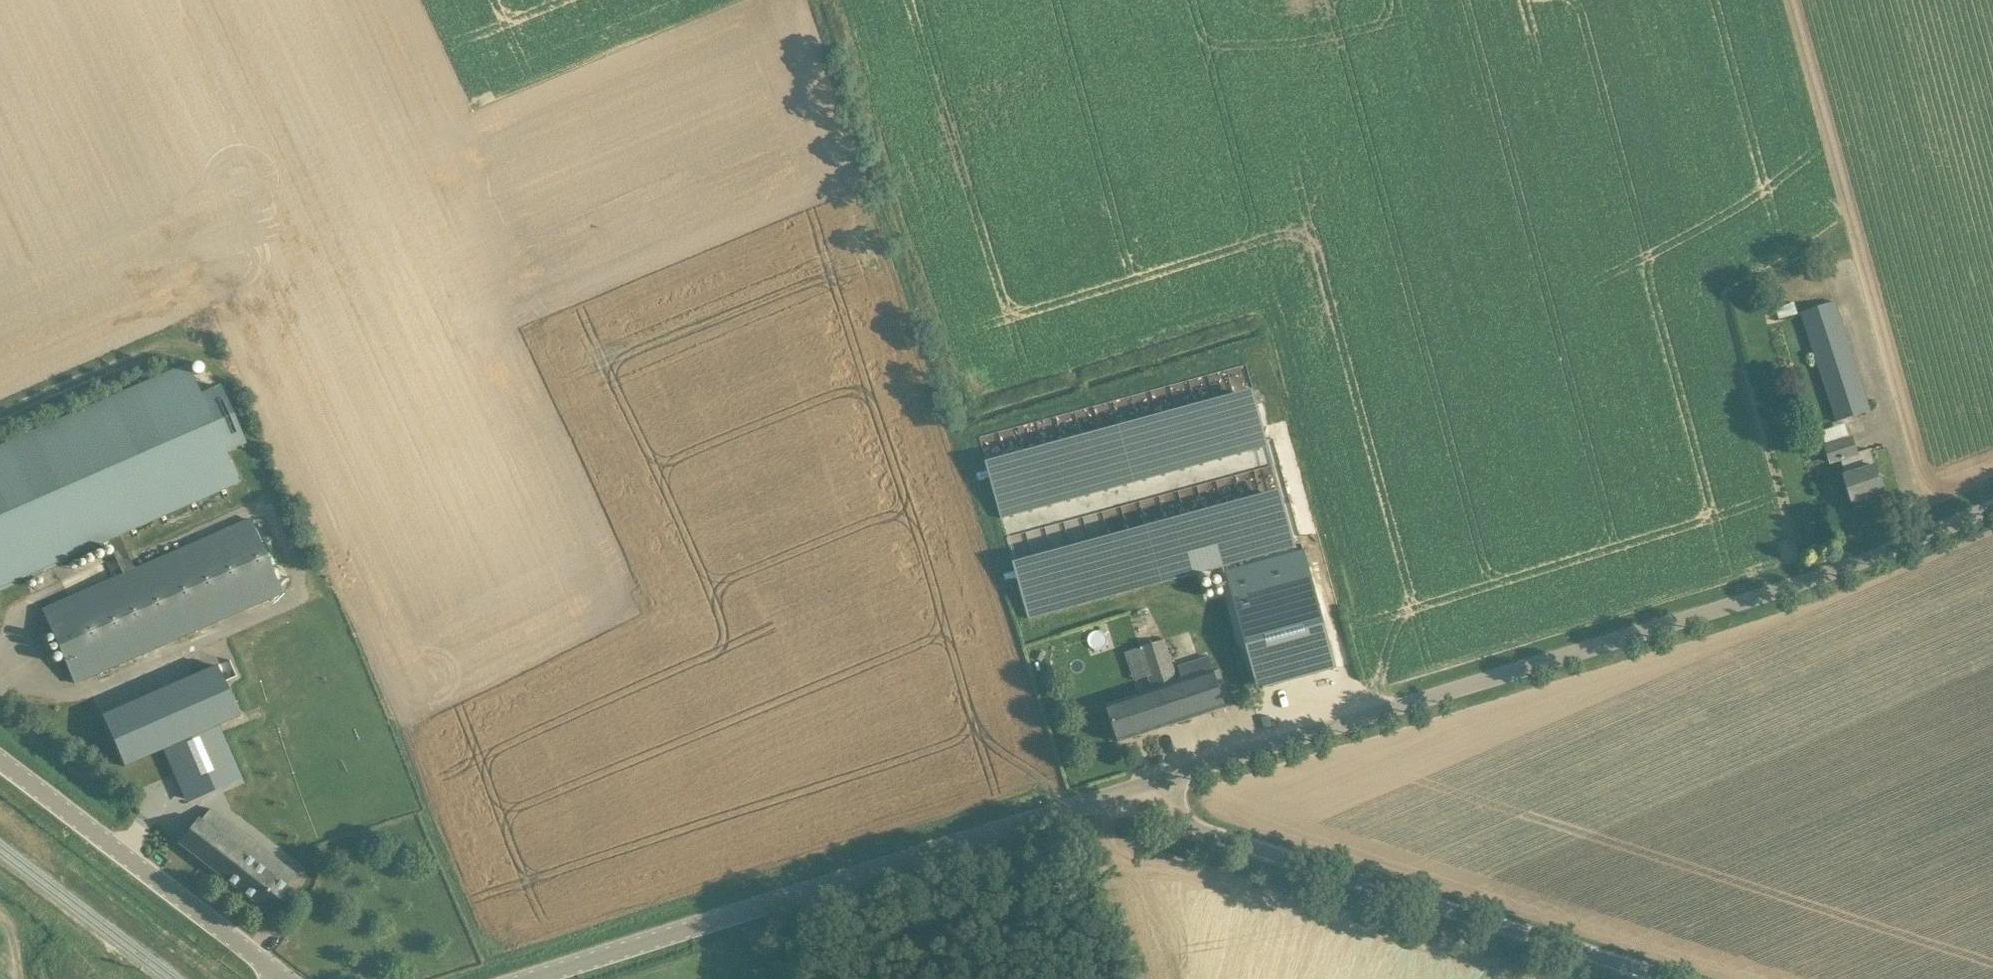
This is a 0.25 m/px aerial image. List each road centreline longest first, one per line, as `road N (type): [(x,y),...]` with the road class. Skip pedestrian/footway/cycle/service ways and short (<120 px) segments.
road 1 (unclassified): [(1130,790),(1764,595),(1992,507)]
road 2 (unclassified): [(527,978),(1130,790)]
road 3 (unclassified): [(1675,978),(1196,826),(1130,790)]
road 4 (unclassified): [(288,978),(0,760)]

